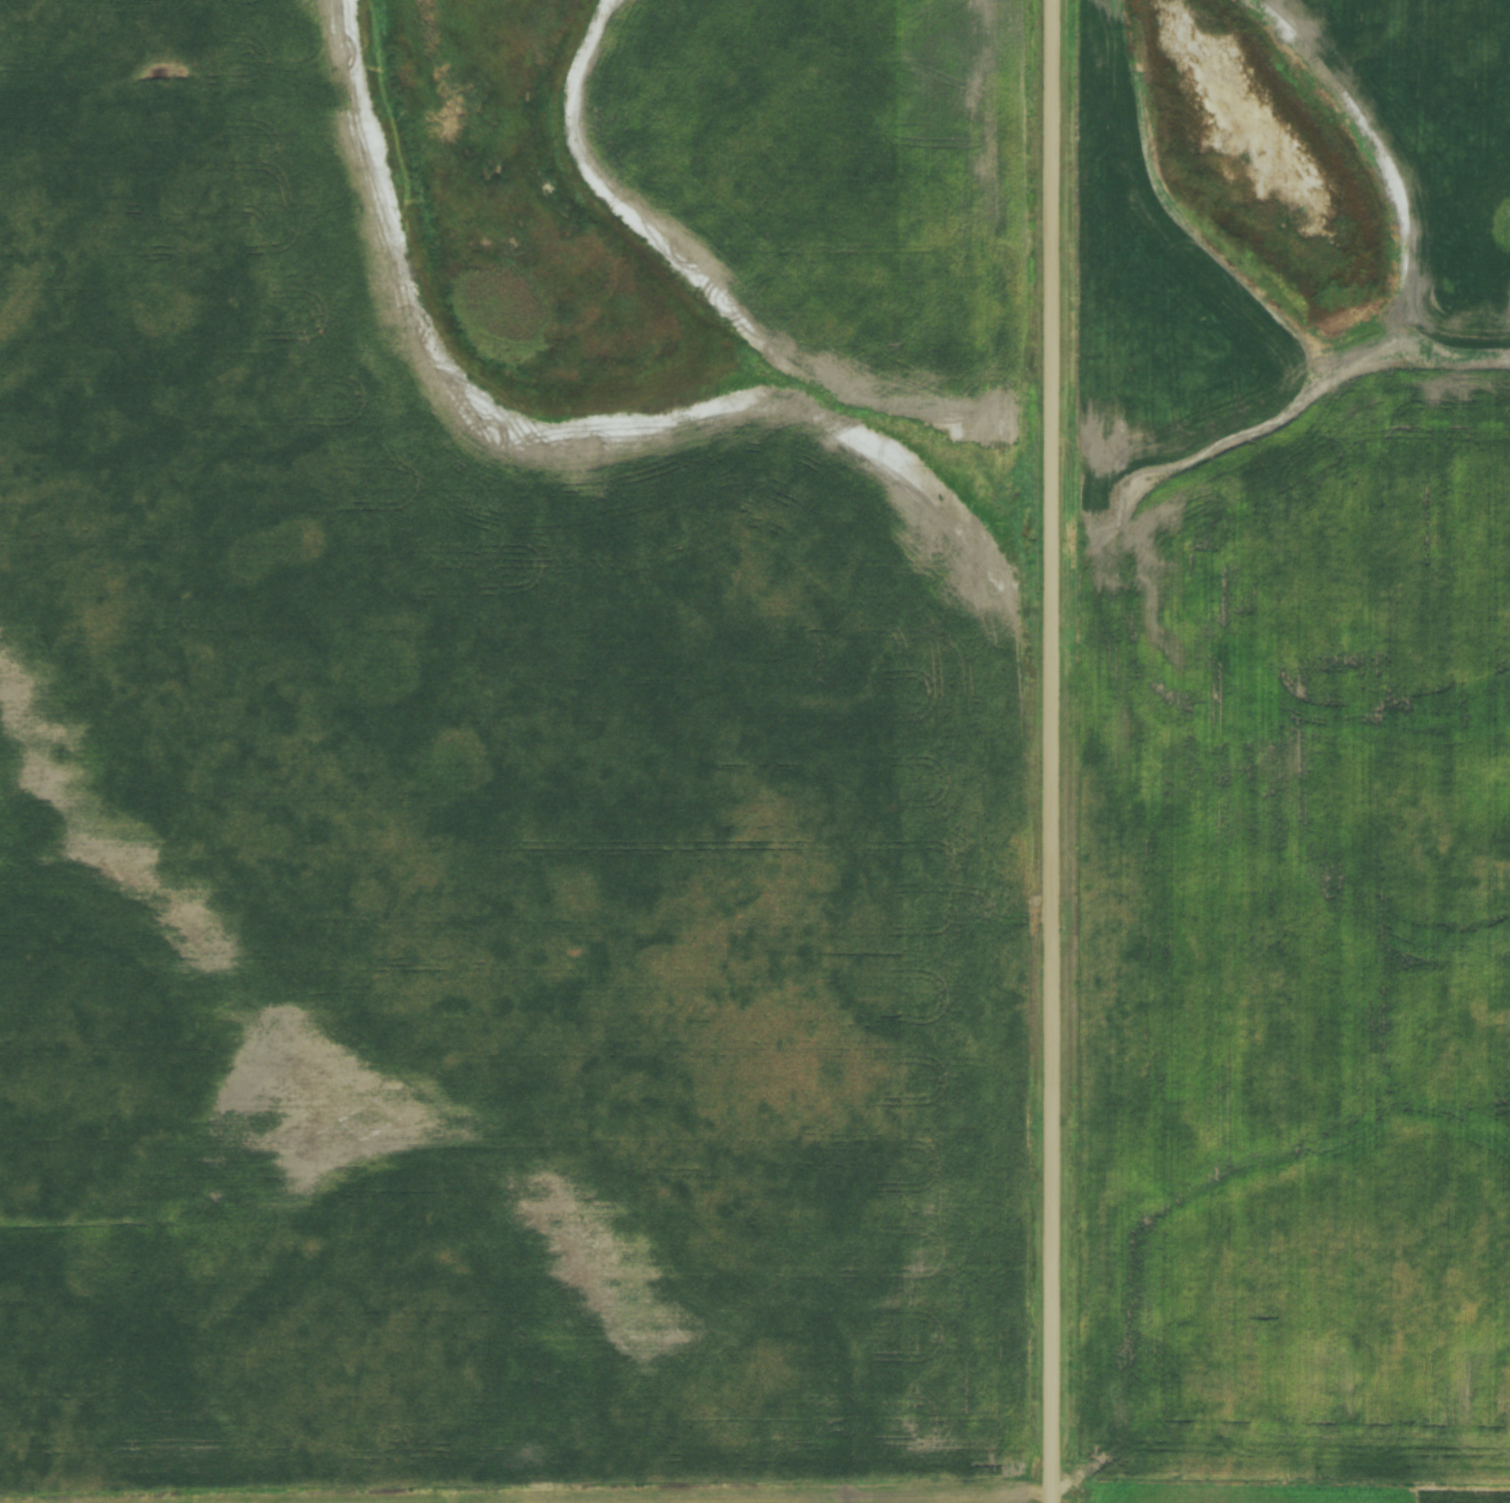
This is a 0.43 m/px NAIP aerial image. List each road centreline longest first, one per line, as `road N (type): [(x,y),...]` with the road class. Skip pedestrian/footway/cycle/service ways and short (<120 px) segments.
road 1 (residential): [(1054,1502),(1051,0)]

